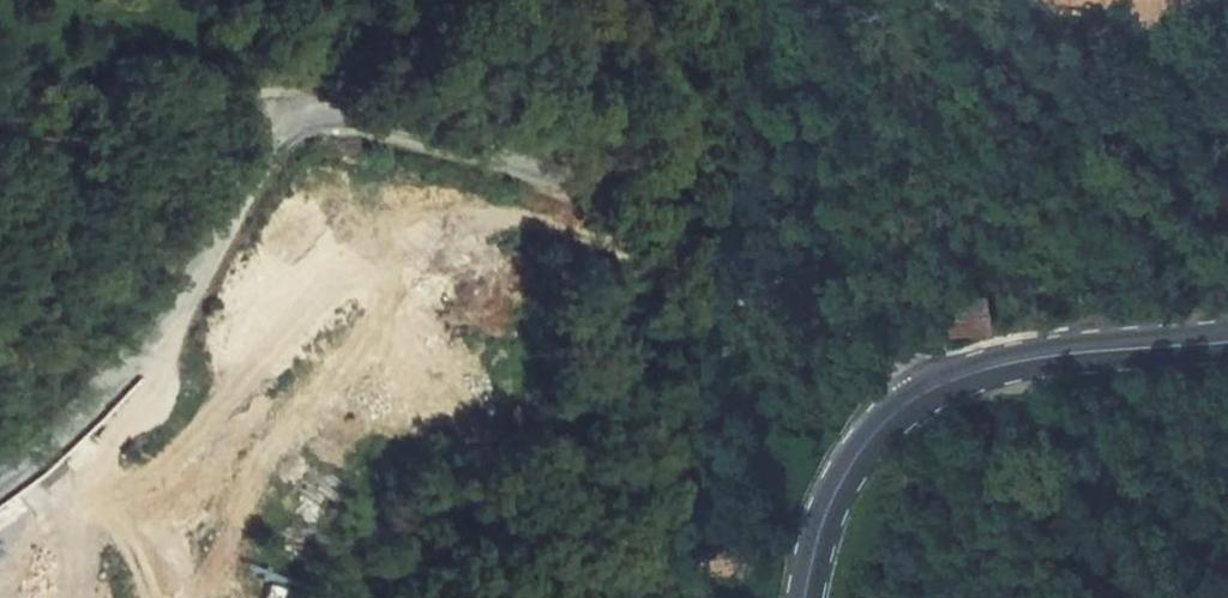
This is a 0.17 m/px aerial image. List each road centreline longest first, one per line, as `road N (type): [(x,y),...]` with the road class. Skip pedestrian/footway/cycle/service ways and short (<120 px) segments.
road 1 (unclassified): [(0,477),(55,441),(139,329),(274,115),(311,108),(569,176),(780,285),(922,391)]
road 2 (primary): [(1227,342),(988,366),(922,391)]
road 3 (track): [(0,128),(8,135),(274,115)]
road 4 (primary): [(922,391),(879,422),(834,492),(803,597)]

